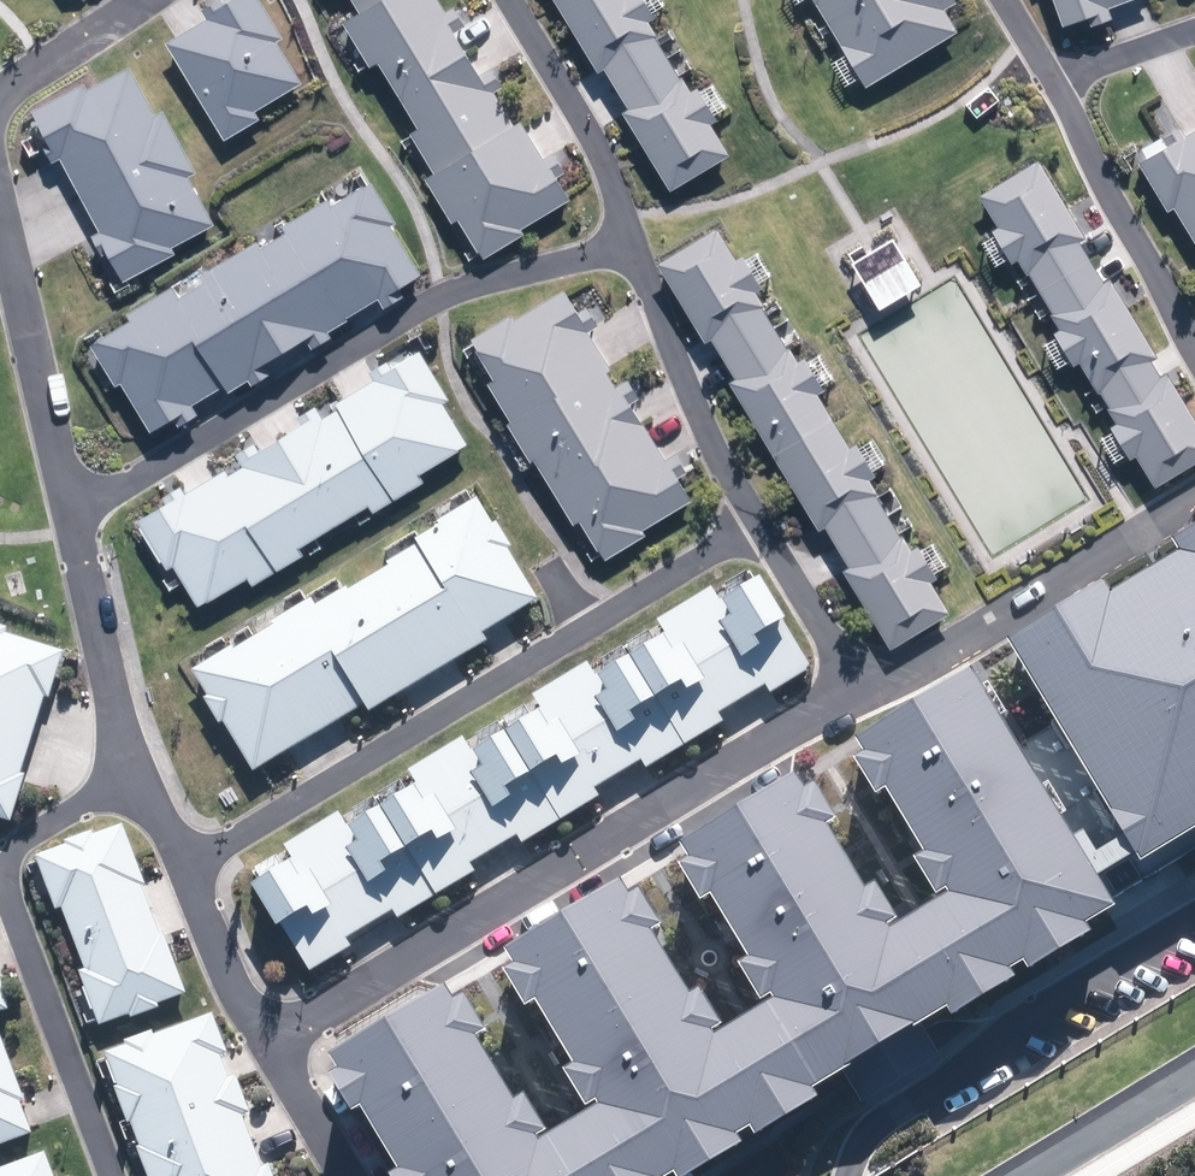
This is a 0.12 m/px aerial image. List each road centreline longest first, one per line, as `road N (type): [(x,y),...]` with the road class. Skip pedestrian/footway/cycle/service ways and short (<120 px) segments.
road 1 (residential): [(274,1043),(850,700)]
road 2 (residential): [(763,520),(191,867)]
road 3 (residential): [(75,516),(441,294),(633,243)]
road 4 (residential): [(850,700),(1194,495)]
road 5 (residential): [(0,878),(118,1175)]
road 6 (residential): [(1048,81),(1194,355)]
road 7 (residential): [(763,520),(715,444),(633,243)]
road 8 (residential): [(75,516),(0,223)]
road 9 (residential): [(633,243),(574,106),(512,0)]
road 10 (residential): [(75,516),(141,772)]
road 11 (residential): [(850,700),(763,520)]
road 12 (residential): [(191,867),(274,1043)]
road 13 (residential): [(141,772),(14,833),(0,854)]
road 14 (residential): [(0,96),(133,0)]
road 15 (residential): [(1048,81),(1194,27)]
road 16 (residential): [(274,1043),(345,1175)]

